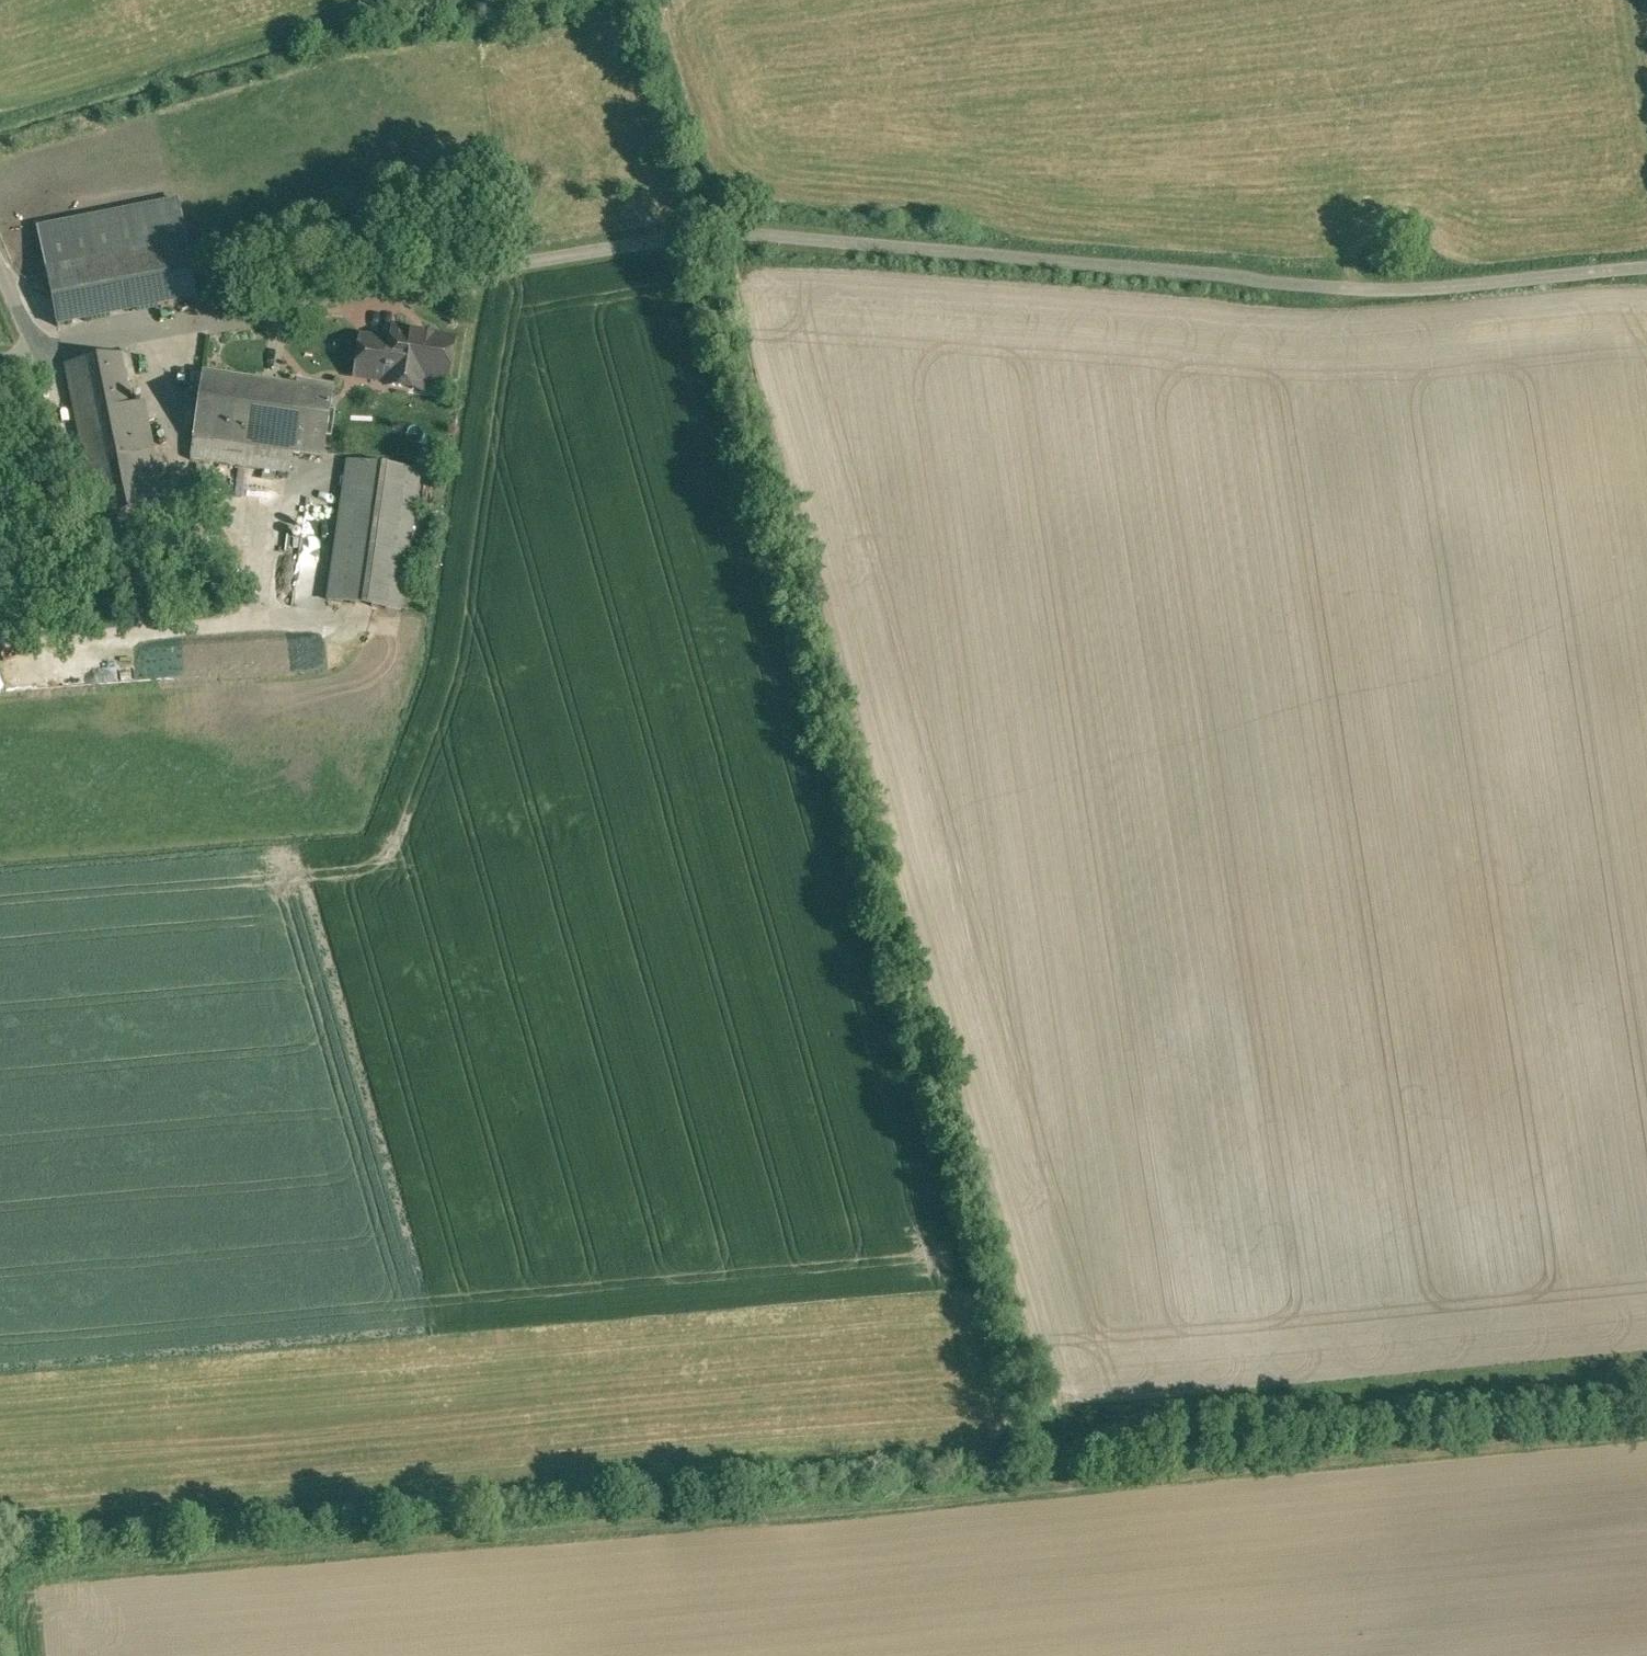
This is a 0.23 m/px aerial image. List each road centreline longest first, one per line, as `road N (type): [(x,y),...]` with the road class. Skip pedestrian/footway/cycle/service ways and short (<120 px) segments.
road 1 (track): [(30,1655),(27,1627),(40,1583),(1646,1437)]

